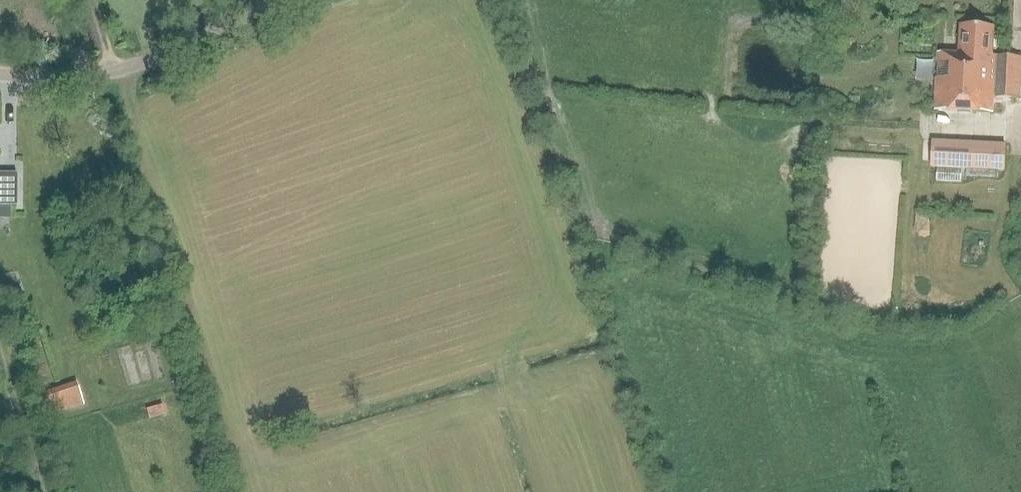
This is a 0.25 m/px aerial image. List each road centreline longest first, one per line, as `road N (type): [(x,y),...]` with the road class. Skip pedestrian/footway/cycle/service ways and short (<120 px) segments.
road 1 (unclassified): [(280,0),(116,73),(0,74)]
road 2 (track): [(45,491),(0,348)]

